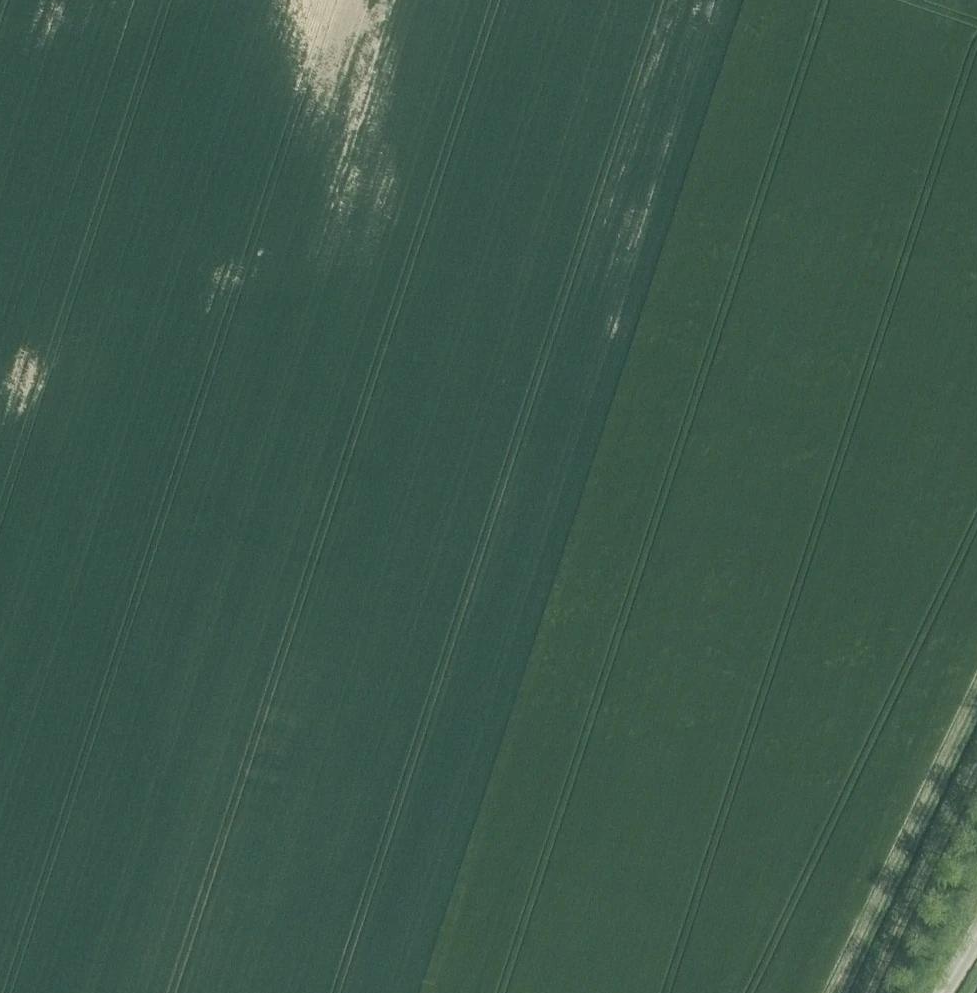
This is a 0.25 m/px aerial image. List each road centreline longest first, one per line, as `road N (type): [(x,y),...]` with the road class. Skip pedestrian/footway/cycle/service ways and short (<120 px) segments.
road 1 (track): [(976,745),(858,992)]

